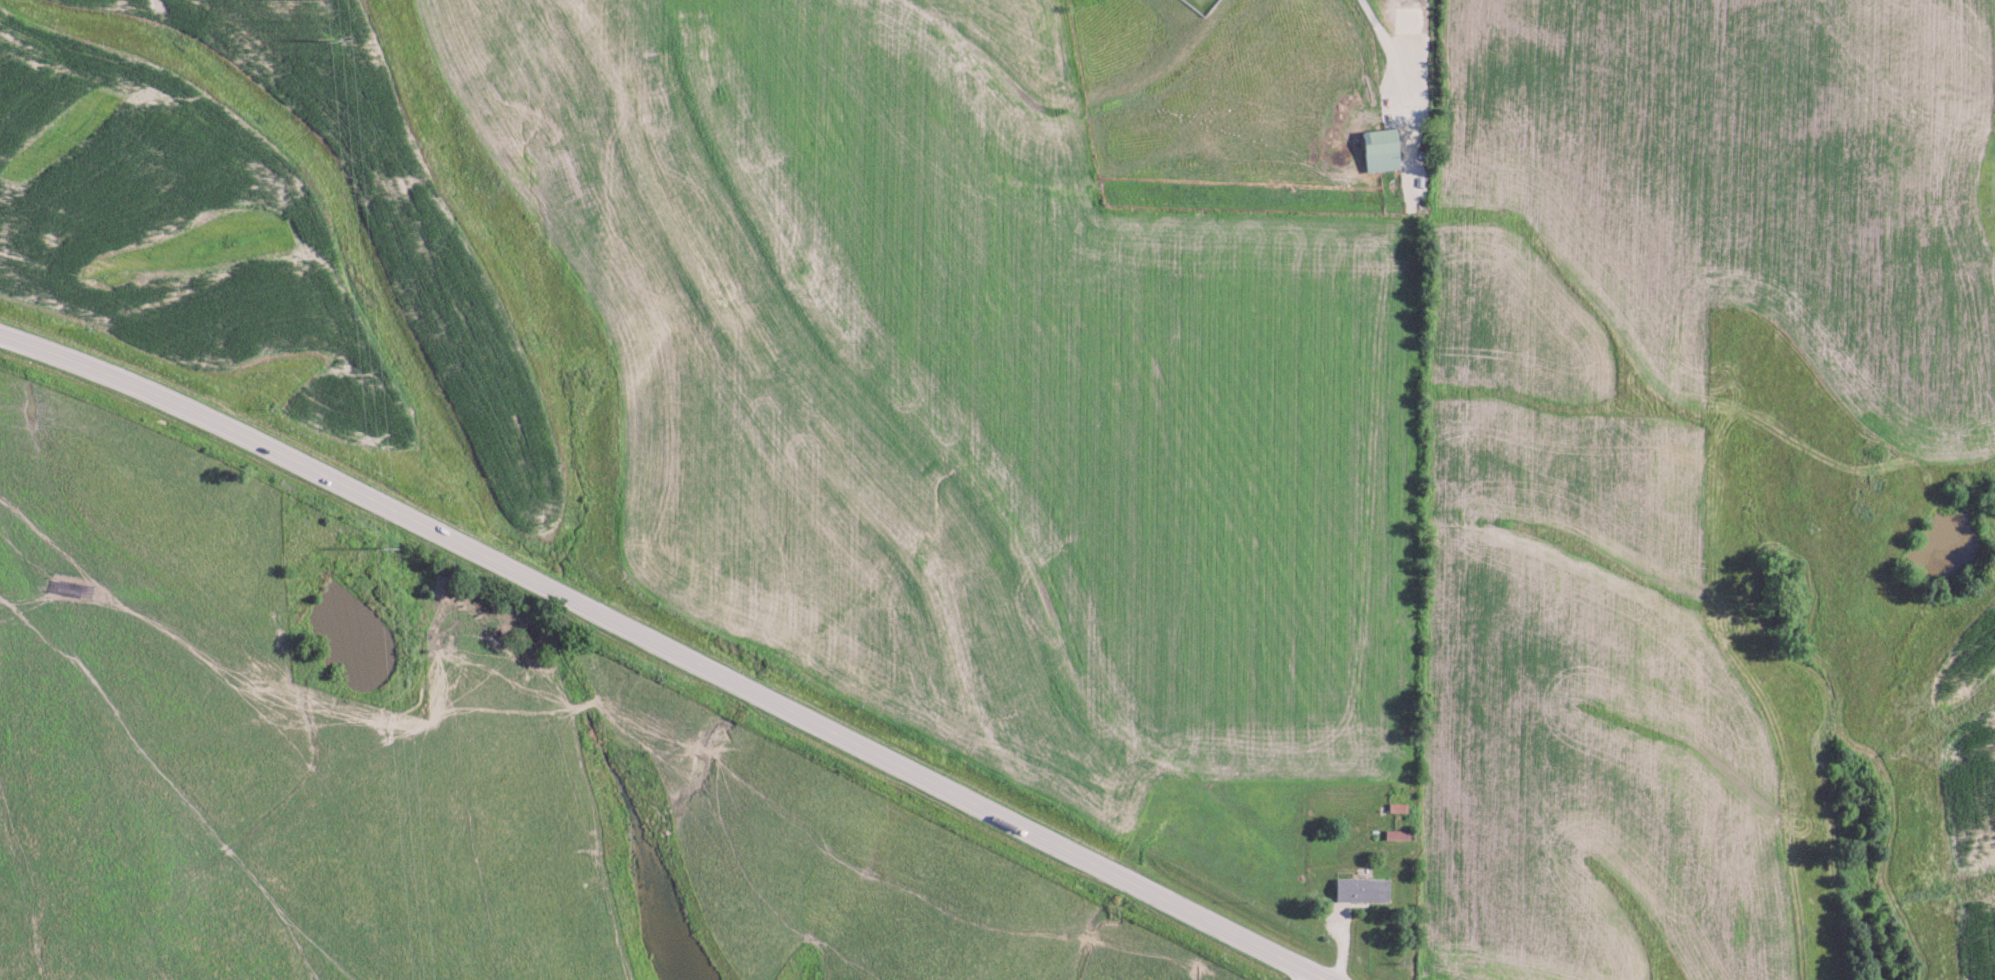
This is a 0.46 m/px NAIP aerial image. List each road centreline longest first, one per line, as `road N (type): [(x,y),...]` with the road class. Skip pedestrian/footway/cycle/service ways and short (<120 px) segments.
road 1 (primary): [(1328,979),(383,502),(159,393),(0,333)]

